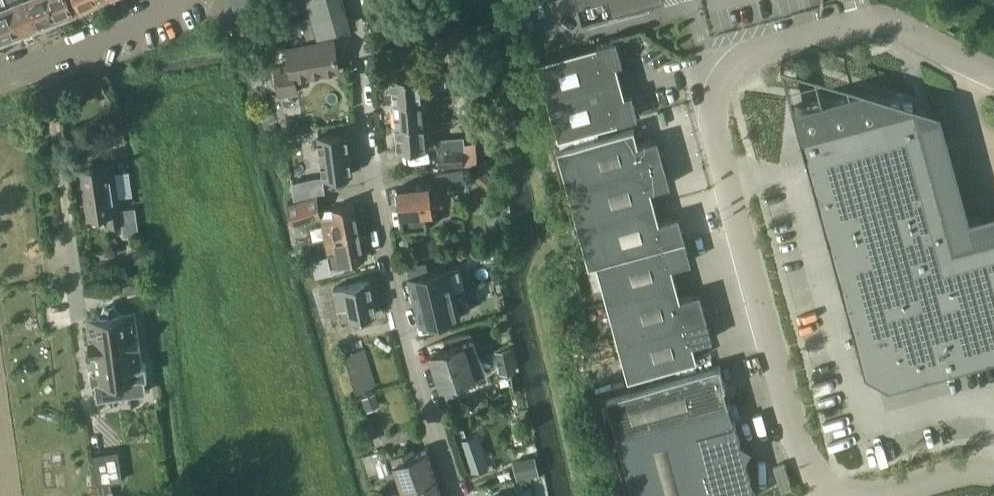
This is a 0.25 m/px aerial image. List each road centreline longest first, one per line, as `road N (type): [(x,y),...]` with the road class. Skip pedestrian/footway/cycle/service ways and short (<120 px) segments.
road 1 (unclassified): [(828,495),(801,451),(713,136),(721,88),(754,53),(866,23),(895,28),(993,74)]
road 2 (residential): [(461,495),(388,271),(353,0)]
road 3 (residential): [(0,70),(179,0)]
road 4 (unclassified): [(874,495),(993,471)]

